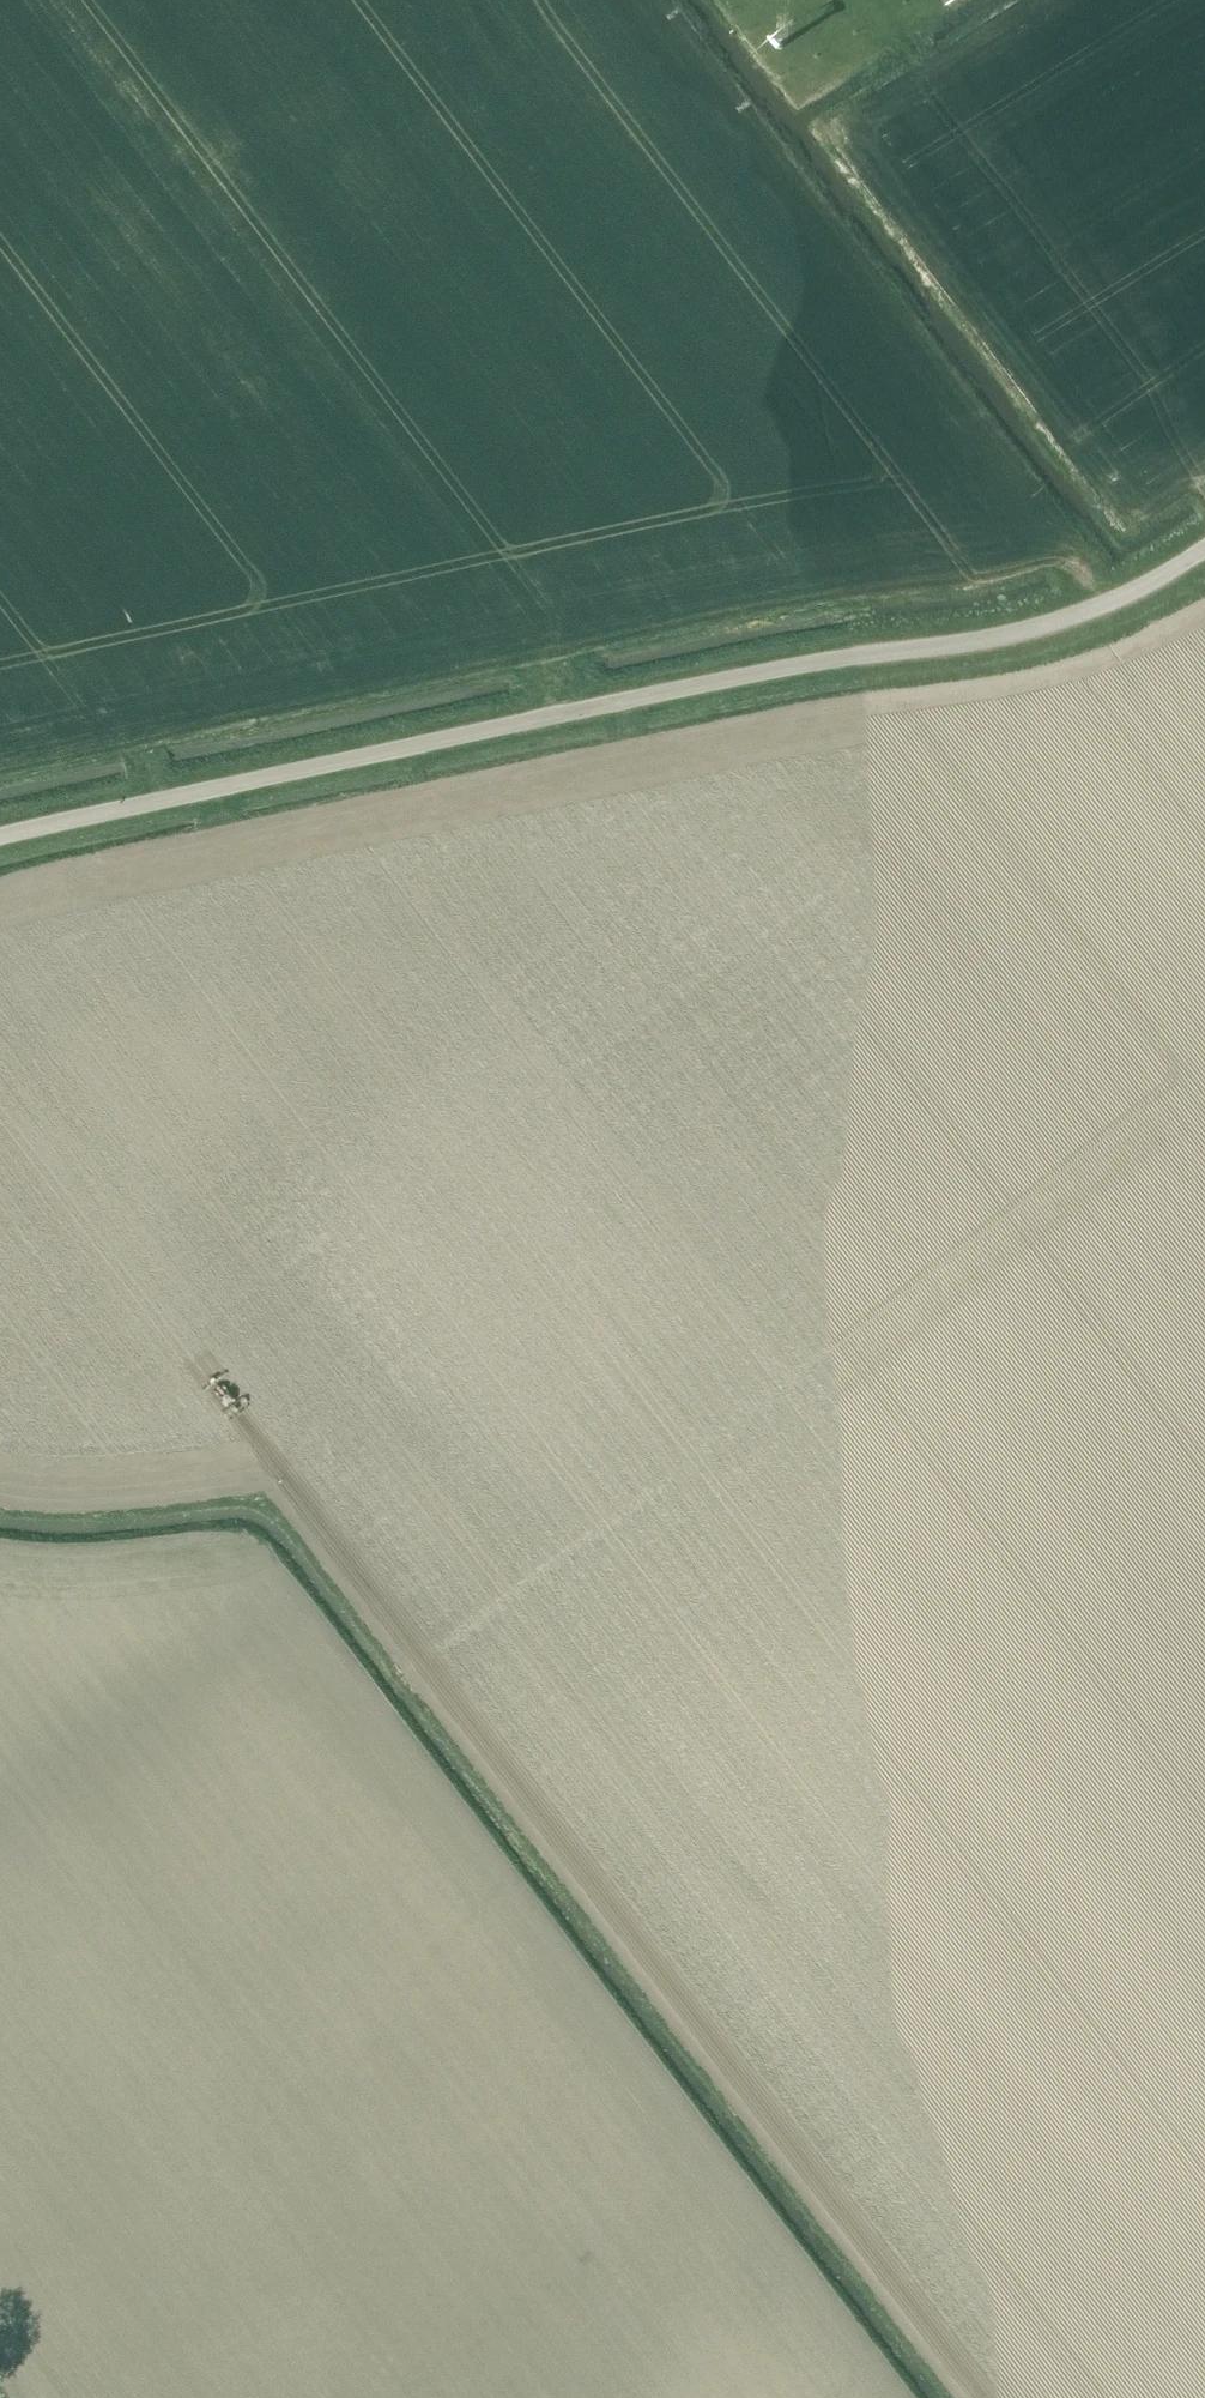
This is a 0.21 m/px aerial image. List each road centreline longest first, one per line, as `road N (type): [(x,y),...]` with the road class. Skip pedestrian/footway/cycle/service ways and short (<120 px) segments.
road 1 (unclassified): [(0,836),(827,656),(992,636),(1088,610),(1204,545)]

